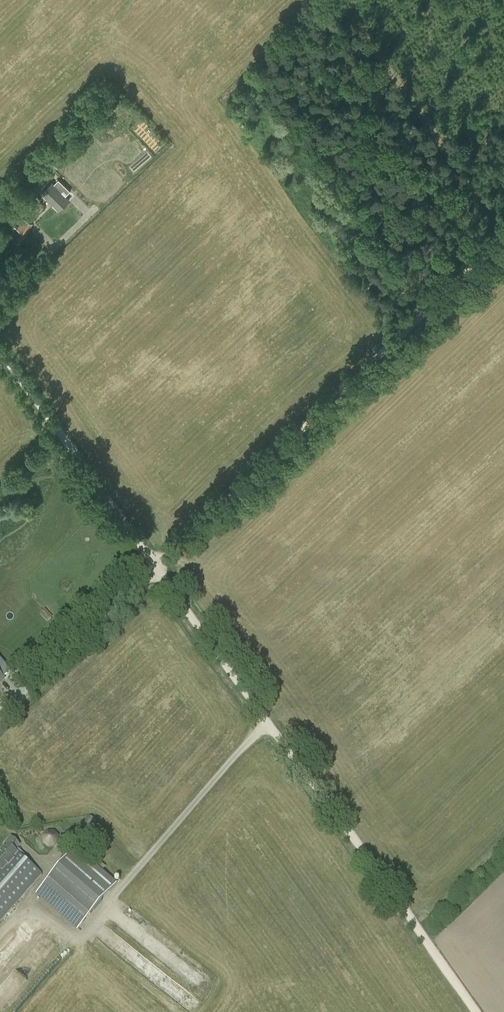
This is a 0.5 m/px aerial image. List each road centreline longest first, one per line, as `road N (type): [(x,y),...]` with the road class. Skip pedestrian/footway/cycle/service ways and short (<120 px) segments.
road 1 (track): [(157,569),(476,1011)]
road 2 (track): [(157,569),(503,235)]
road 3 (track): [(0,351),(157,569)]
road 4 (track): [(33,686),(157,569)]
road 5 (track): [(0,300),(97,207)]

